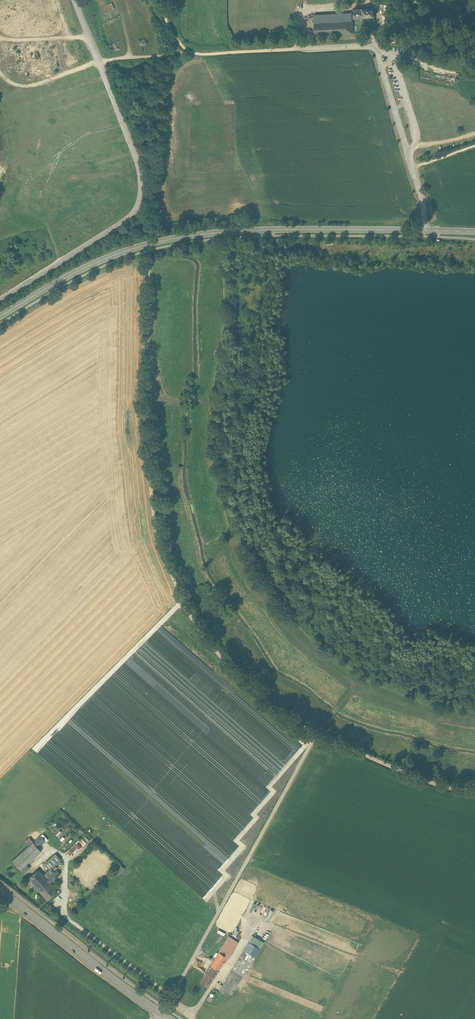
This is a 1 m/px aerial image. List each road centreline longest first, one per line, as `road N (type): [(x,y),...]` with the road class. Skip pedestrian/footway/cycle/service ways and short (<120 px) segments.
road 1 (track): [(156,241),(144,403),(164,548),(179,594),(222,656),(314,737),(444,792),(474,787)]
road 2 (tertiary): [(0,318),(82,268),(156,241),(246,230),(474,231)]
road 3 (track): [(314,737),(155,1018)]
road 4 (primary): [(169,1018),(0,892)]
road 5 (track): [(424,230),(420,192),(375,46)]

